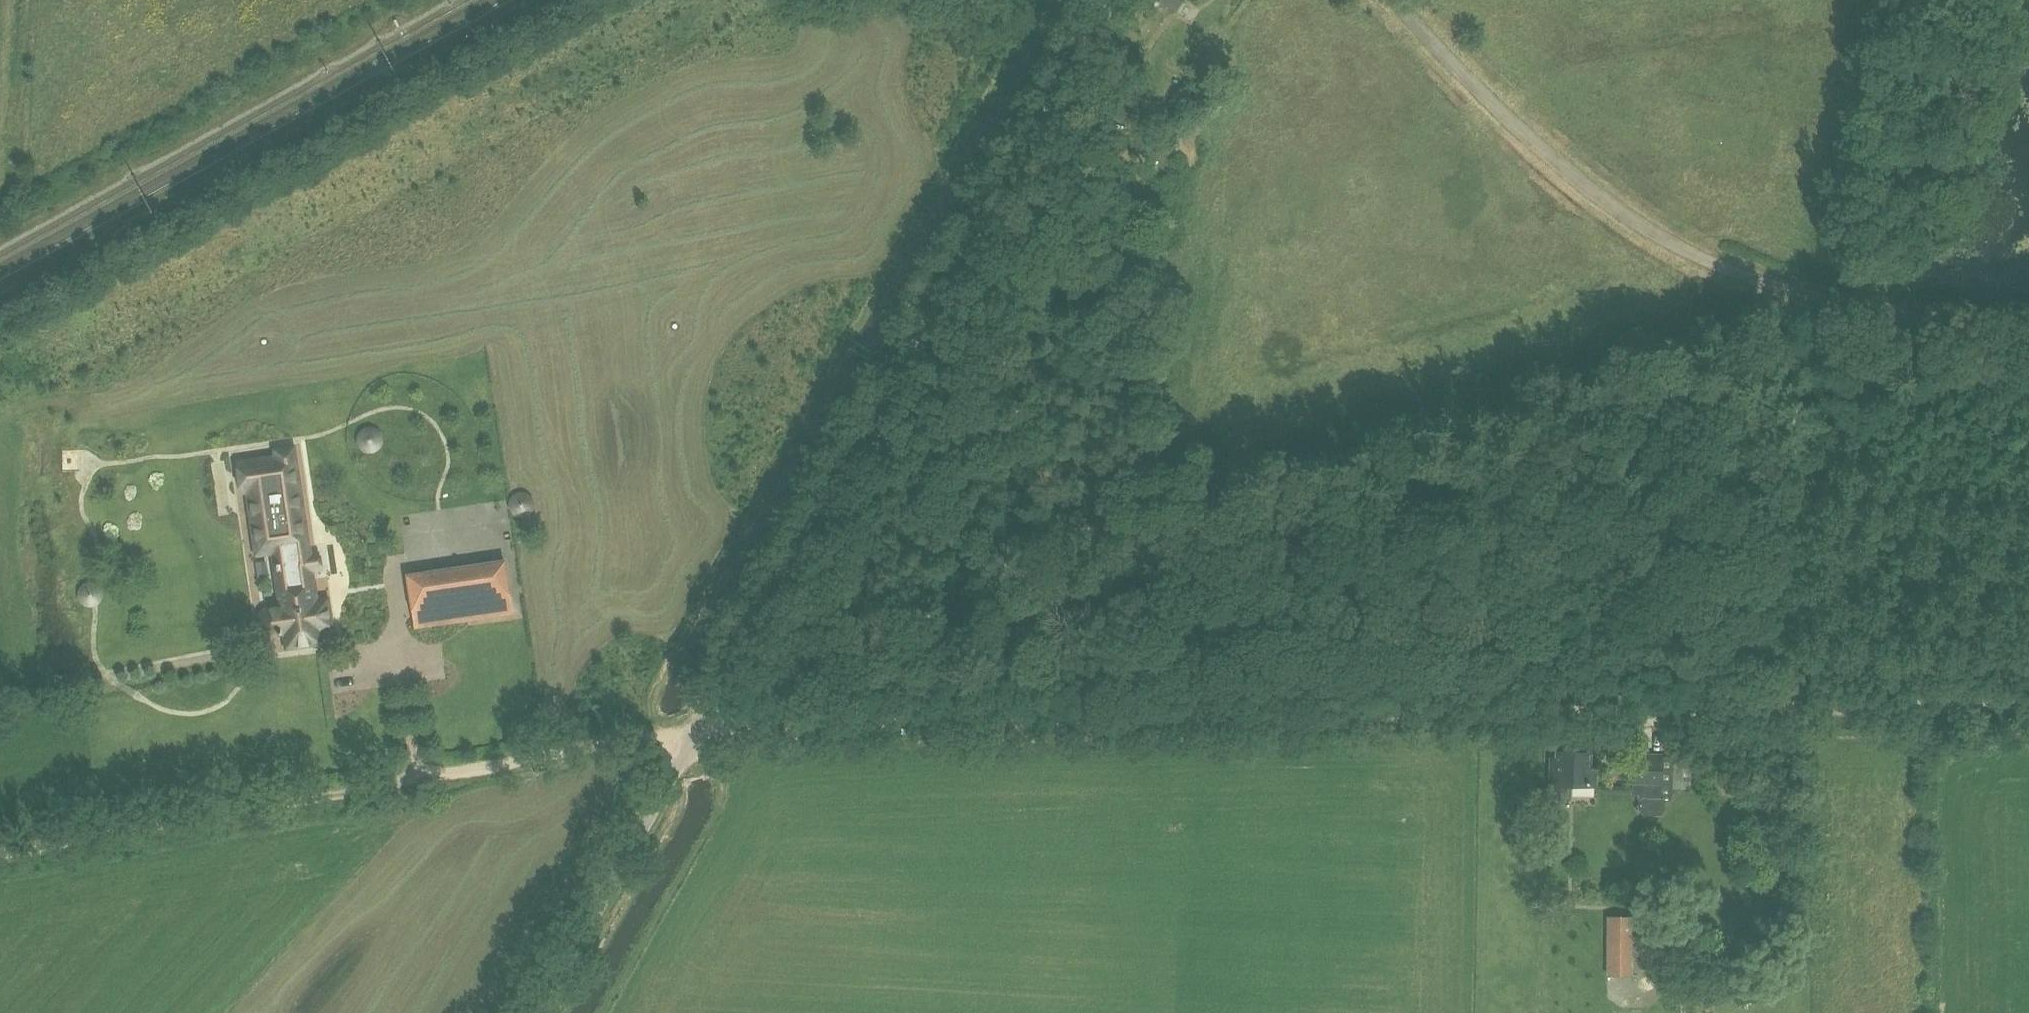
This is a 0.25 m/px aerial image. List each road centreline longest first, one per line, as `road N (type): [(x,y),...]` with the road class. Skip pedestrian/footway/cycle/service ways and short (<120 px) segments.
road 1 (track): [(703,728),(2028,700)]
road 2 (unclassified): [(540,1012),(1113,0)]
road 3 (track): [(1397,0),(1500,110),(1596,194),(1685,252),(1818,292),(2028,301)]
road 4 (track): [(0,859),(672,736),(696,740)]
road 5 (track): [(1965,162),(1981,0)]

